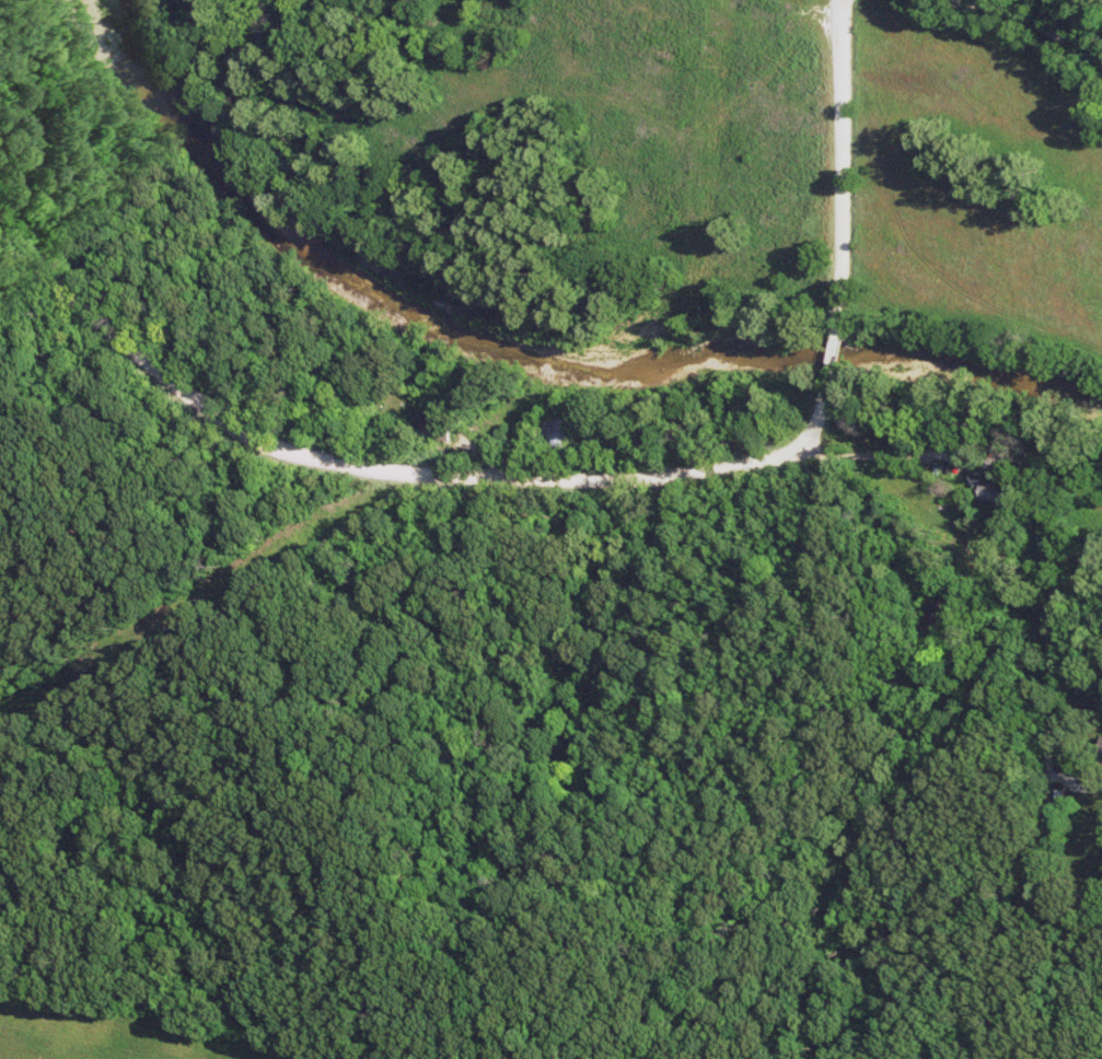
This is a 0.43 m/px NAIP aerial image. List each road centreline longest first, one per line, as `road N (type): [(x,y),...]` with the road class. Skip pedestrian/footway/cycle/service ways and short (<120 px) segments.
road 1 (residential): [(0,254),(210,430),(252,453),(457,481),(637,480),(813,461)]
road 2 (residential): [(813,461),(839,345),(844,0)]
road 3 (residential): [(1101,73),(1049,33),(952,0)]

